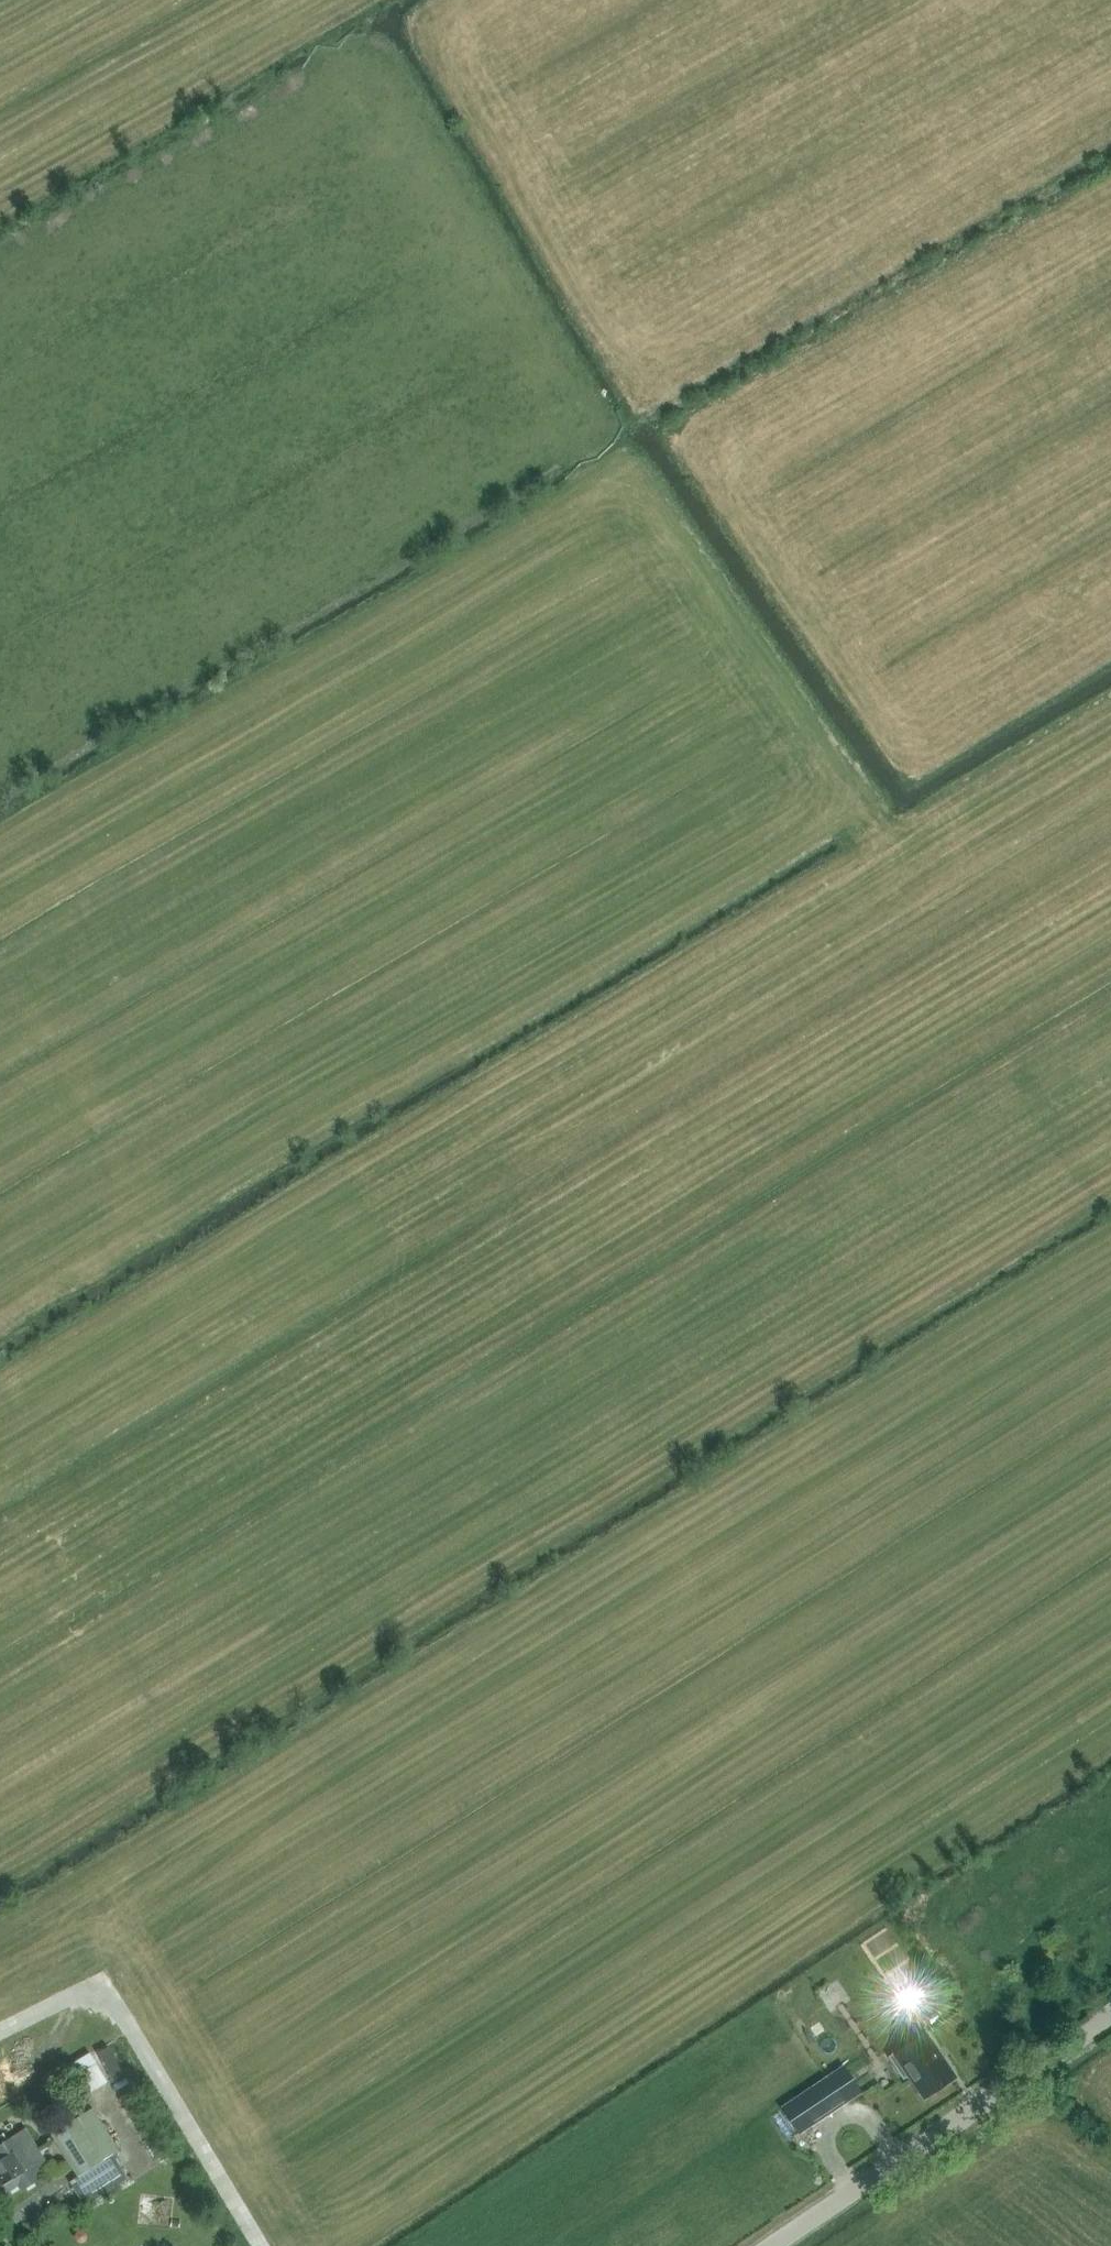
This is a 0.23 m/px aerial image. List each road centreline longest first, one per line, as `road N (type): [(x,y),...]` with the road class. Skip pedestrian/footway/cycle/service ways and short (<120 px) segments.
road 1 (tertiary): [(1110,2011),(757,2245)]

